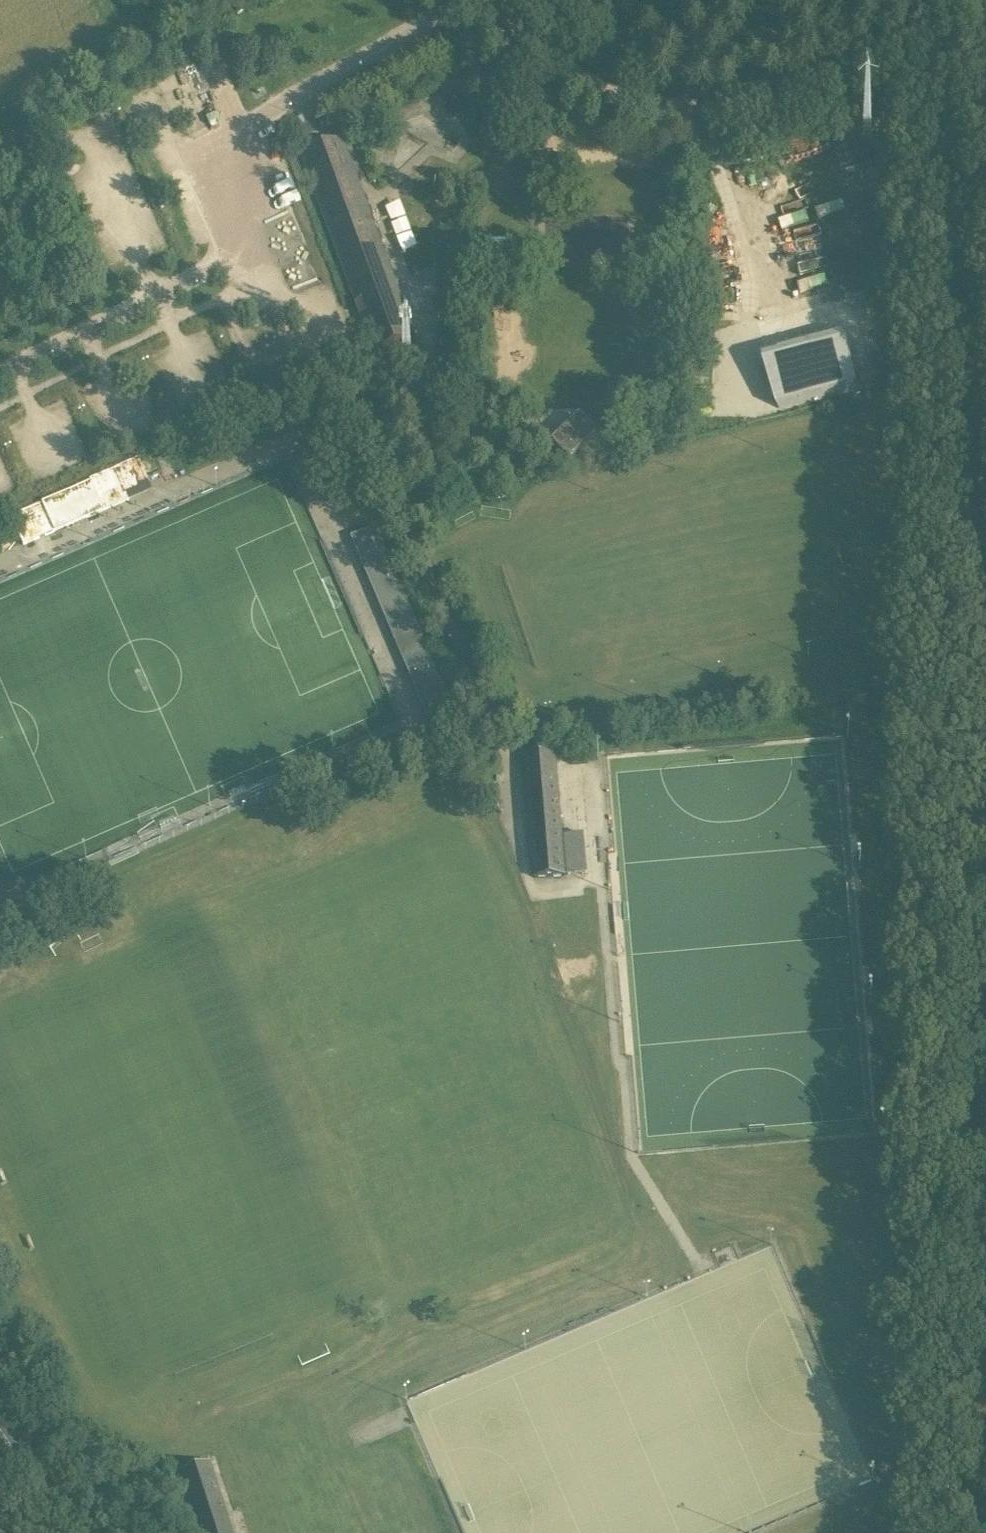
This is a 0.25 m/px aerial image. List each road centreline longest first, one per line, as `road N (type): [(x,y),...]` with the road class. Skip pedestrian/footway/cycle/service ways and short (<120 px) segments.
road 1 (unclassified): [(0,376),(229,267),(186,155),(459,0)]
road 2 (unclassified): [(975,32),(803,92),(695,116),(634,105),(581,80),(497,0)]
road 3 (primary): [(74,1532),(0,1424)]

